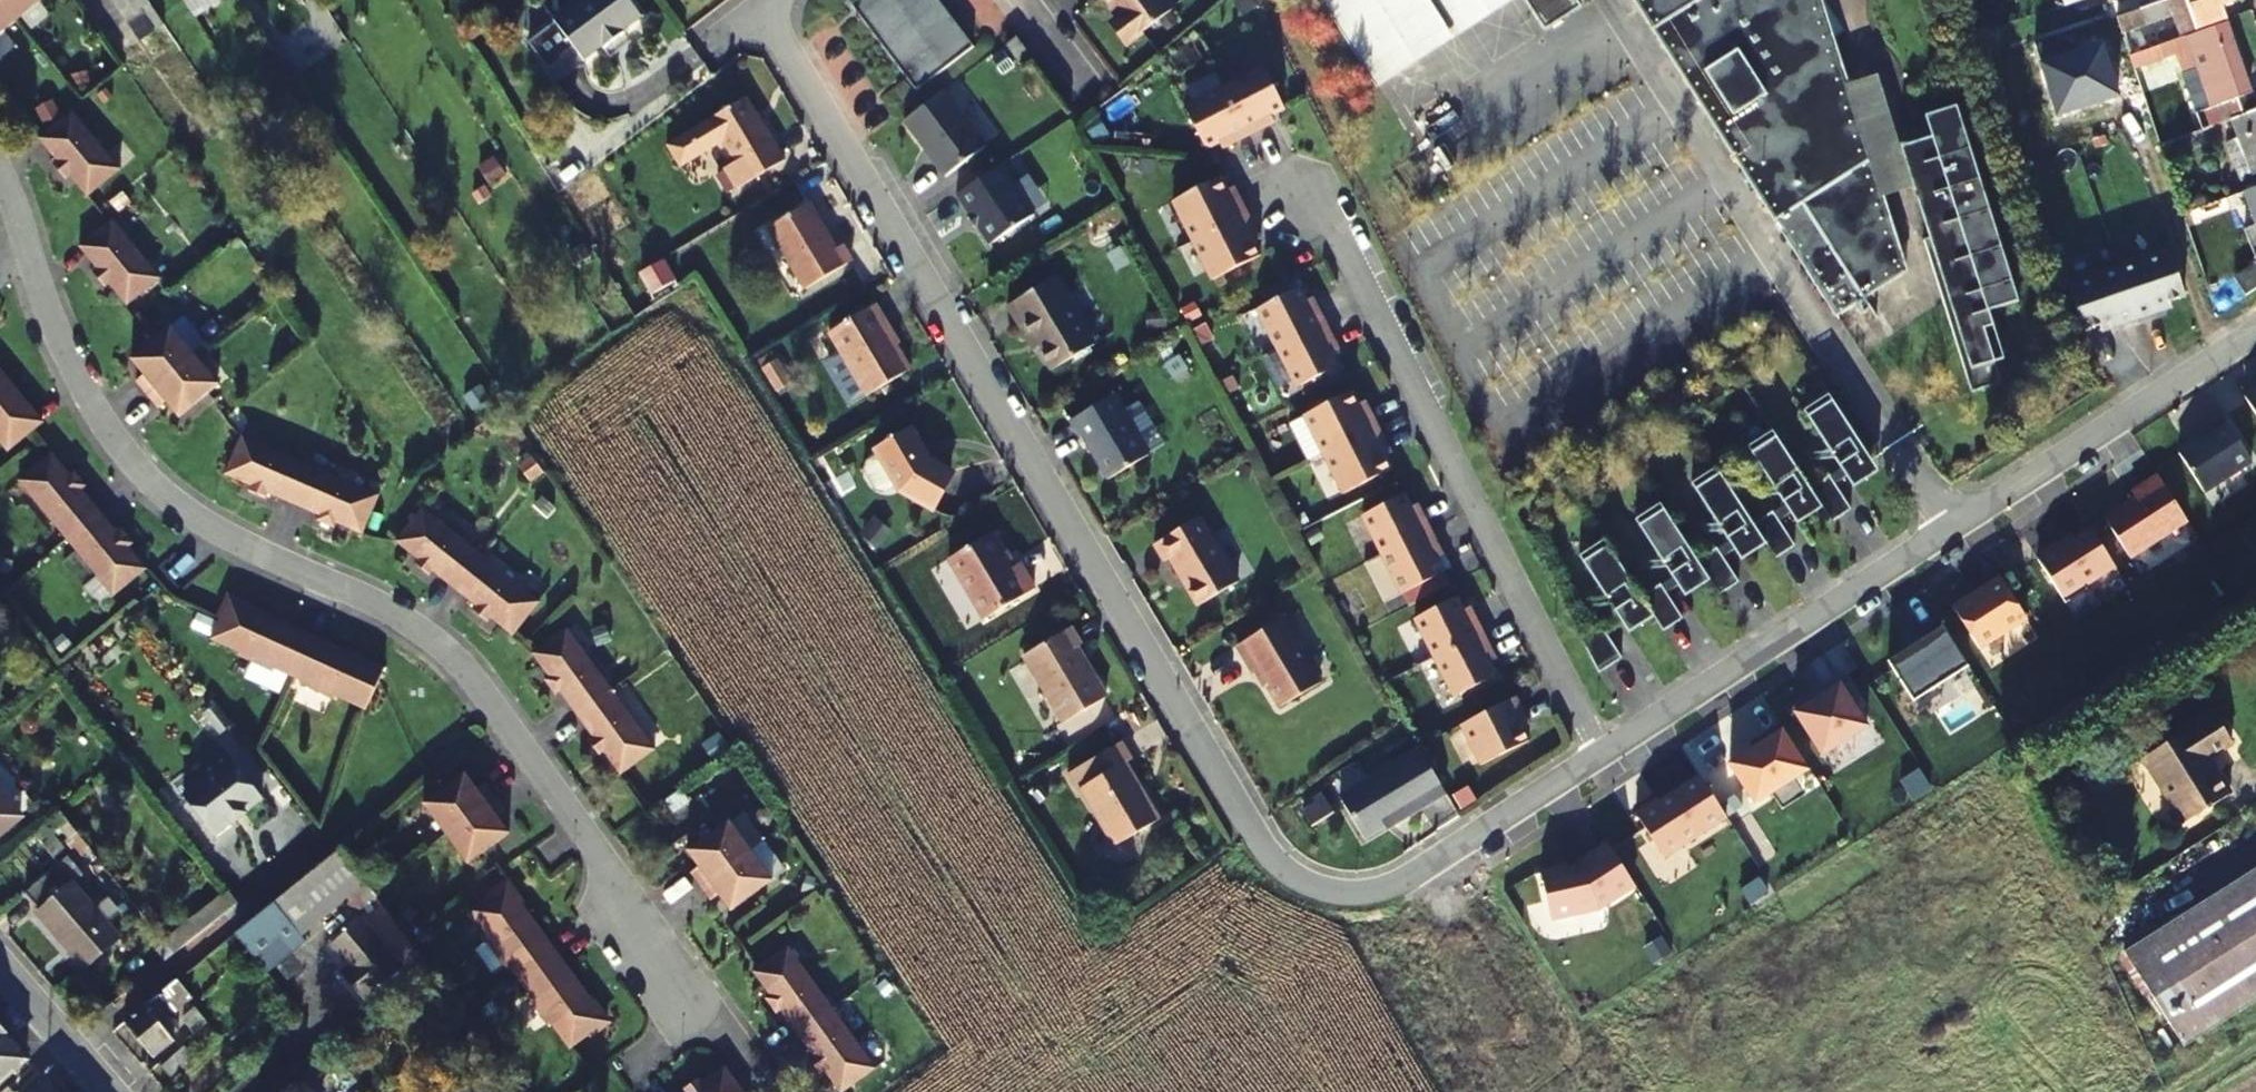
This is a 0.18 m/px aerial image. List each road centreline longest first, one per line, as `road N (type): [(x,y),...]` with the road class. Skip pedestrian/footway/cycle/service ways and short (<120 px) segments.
road 1 (residential): [(762,11),(1262,846),(1286,872),(1352,896),(1387,890),(1604,752)]
road 2 (residential): [(683,1006),(496,700),(421,631),(190,515),(121,451),(58,334),(0,171)]
road 3 (residential): [(1604,752),(1948,524),(2255,333)]
road 4 (residential): [(1292,194),(1327,223),(1604,752)]
road 5 (residential): [(114,1091),(0,965)]

